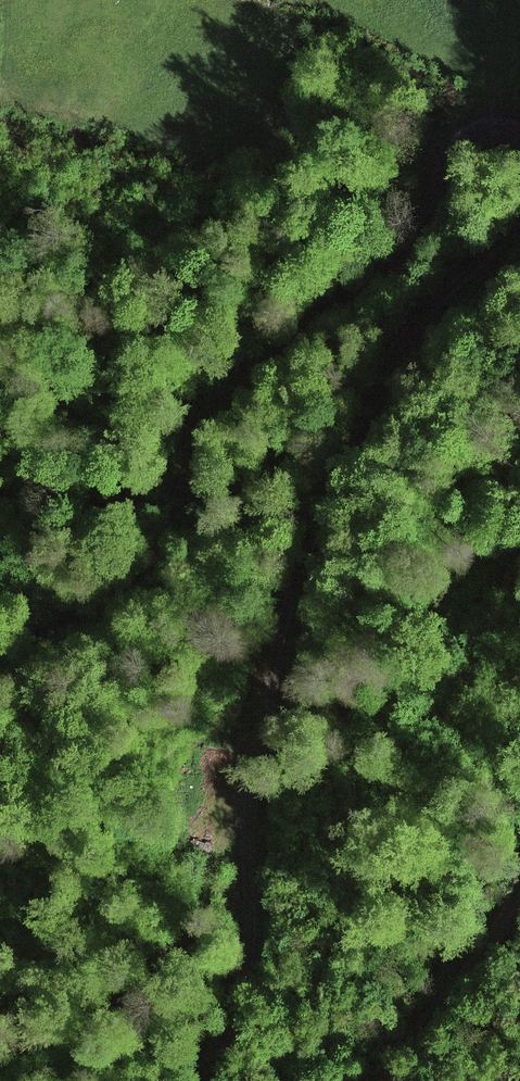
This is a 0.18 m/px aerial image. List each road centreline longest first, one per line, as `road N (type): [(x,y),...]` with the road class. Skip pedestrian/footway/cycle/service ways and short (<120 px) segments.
road 1 (track): [(519,219),(400,344),(324,503),(292,596),(250,772),(252,909),(236,1007),(199,1080)]
road 2 (track): [(0,653),(85,609),(135,569),(176,506),(221,407),(398,258),(460,145),(490,128),(519,136)]
road 3 (track): [(246,804),(218,850),(186,934),(94,1014),(0,1058)]
road 4 (track): [(363,1080),(487,956),(519,893)]

